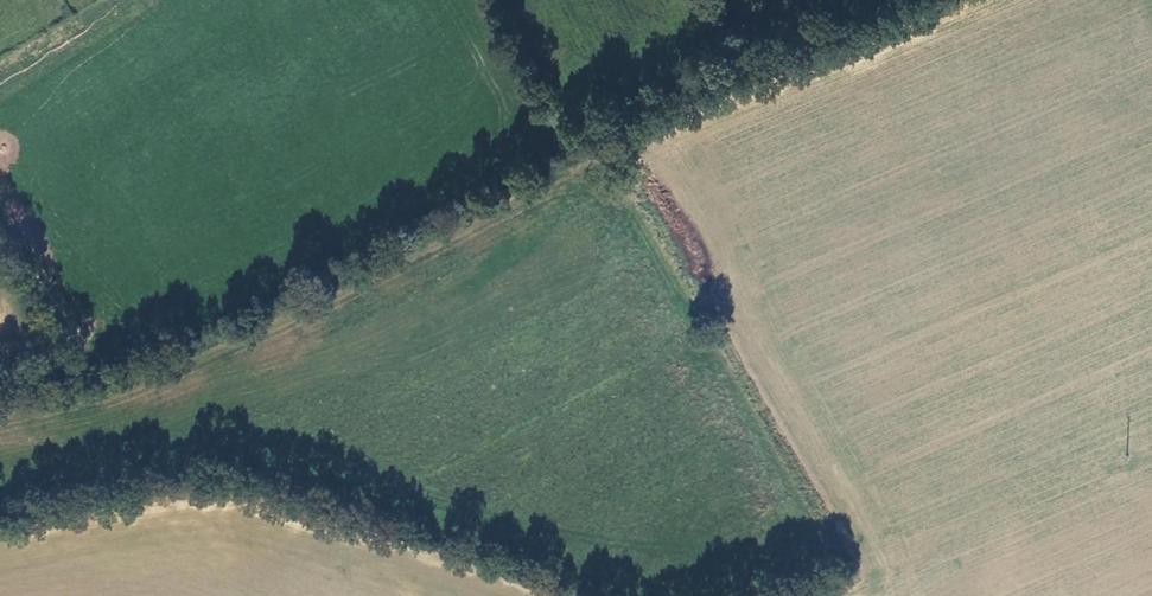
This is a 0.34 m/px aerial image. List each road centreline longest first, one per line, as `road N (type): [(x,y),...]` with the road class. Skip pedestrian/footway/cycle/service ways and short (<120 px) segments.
road 1 (track): [(942,0),(568,145),(186,345),(0,398)]

